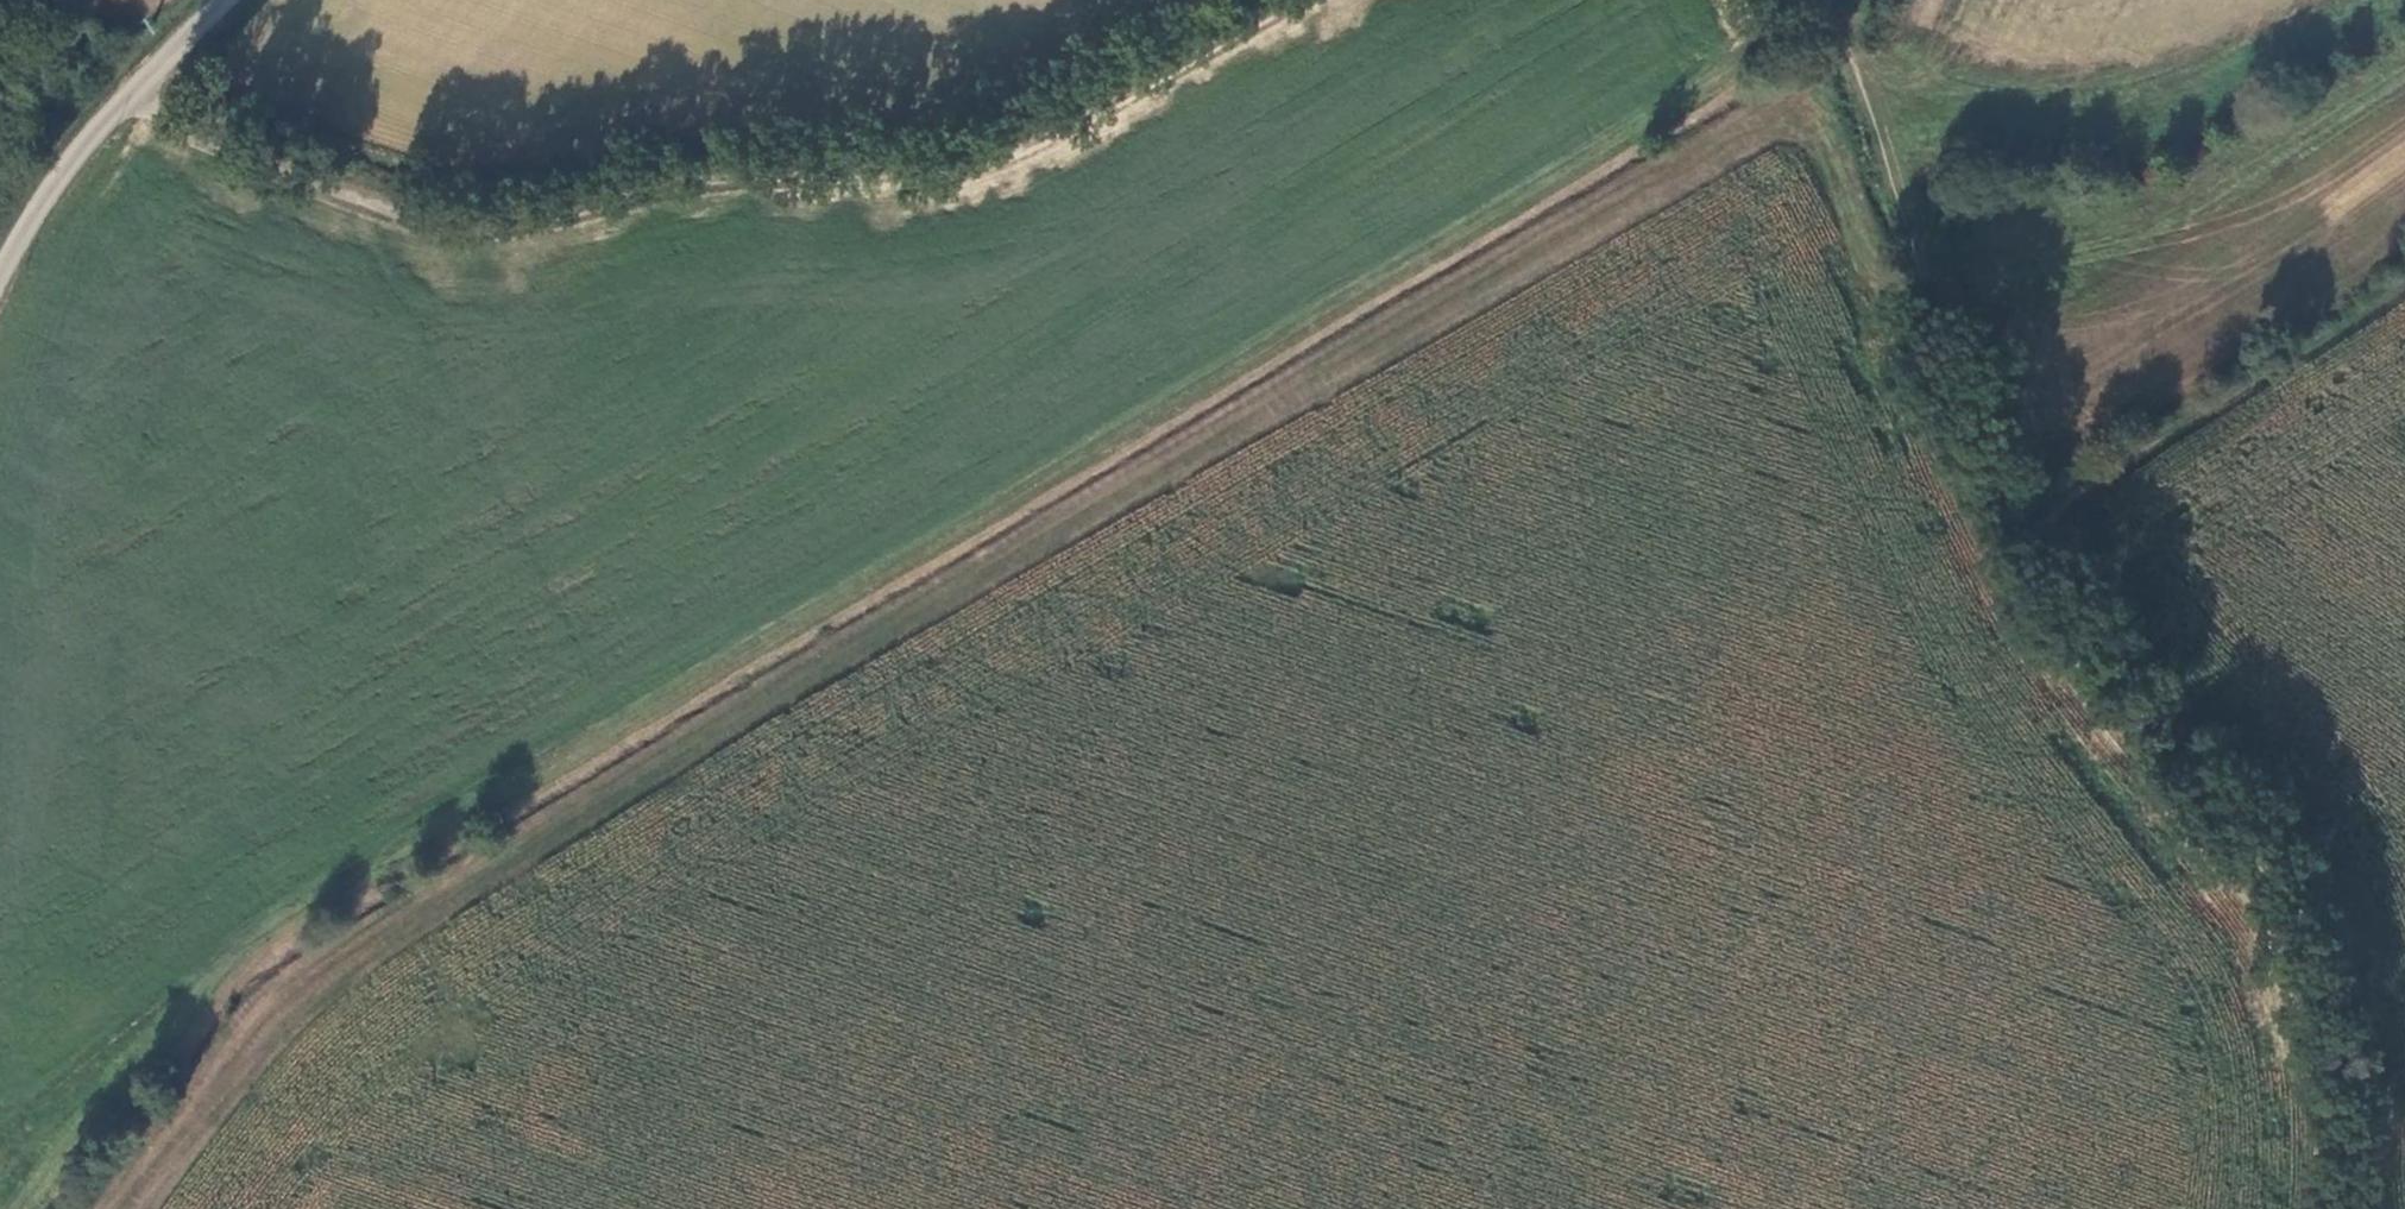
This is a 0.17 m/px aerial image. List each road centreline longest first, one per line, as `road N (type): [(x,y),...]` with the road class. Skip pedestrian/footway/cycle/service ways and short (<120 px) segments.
road 1 (track): [(1822,0),(1846,35),(2010,539),(2404,294)]
road 2 (track): [(2330,1208),(2341,1000),(2210,787),(2010,539)]
road 3 (unclassified): [(222,0),(95,132),(0,276)]

